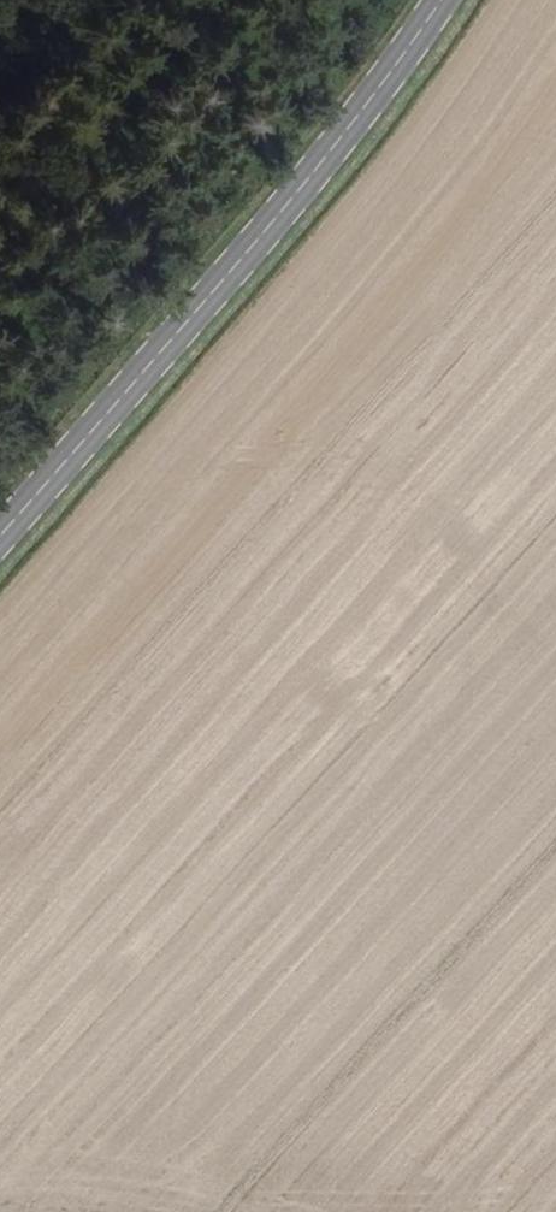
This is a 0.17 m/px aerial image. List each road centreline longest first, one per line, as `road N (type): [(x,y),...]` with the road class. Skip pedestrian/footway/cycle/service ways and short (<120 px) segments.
road 1 (secondary): [(0,536),(308,187),(441,0)]

